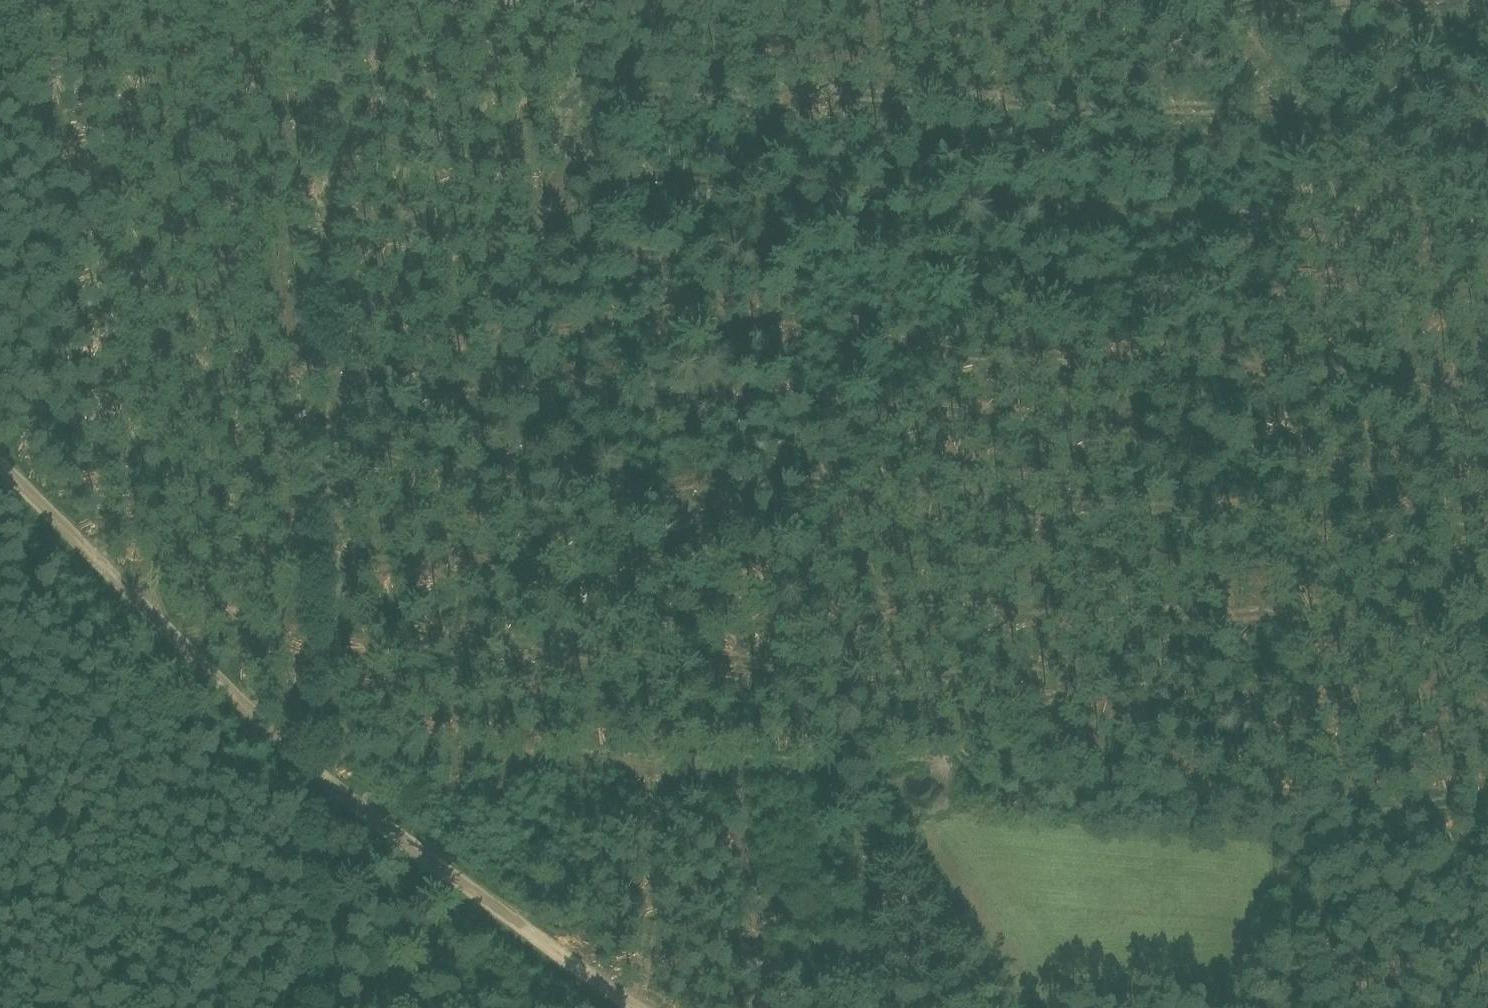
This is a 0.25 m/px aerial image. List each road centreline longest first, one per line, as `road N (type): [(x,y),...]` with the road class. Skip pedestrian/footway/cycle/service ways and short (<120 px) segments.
road 1 (track): [(655,1007),(0,481)]

